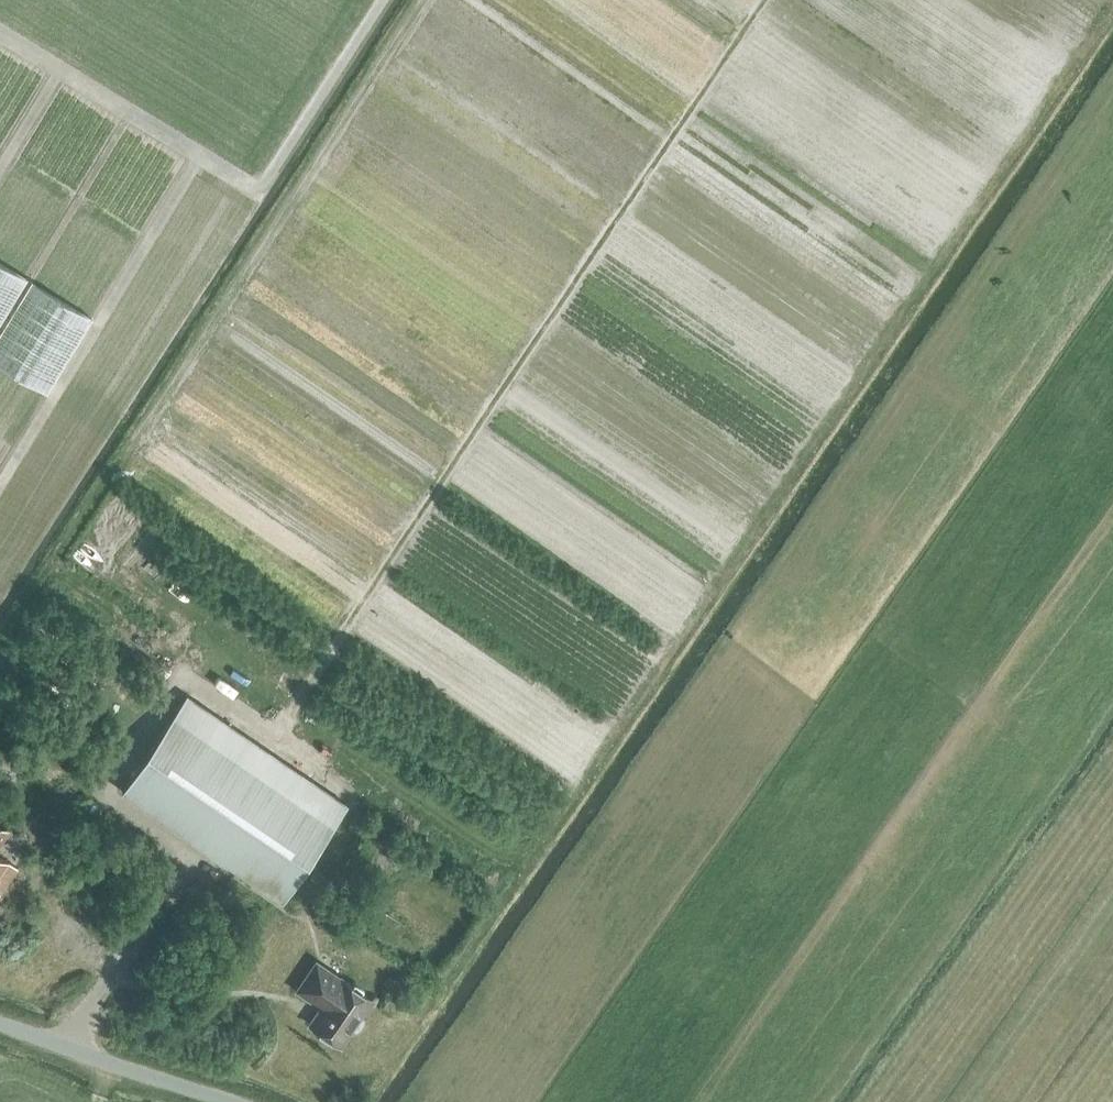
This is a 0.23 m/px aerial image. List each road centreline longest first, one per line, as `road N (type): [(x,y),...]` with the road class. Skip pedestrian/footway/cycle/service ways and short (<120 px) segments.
road 1 (unclassified): [(0,1021),(234,1101)]

